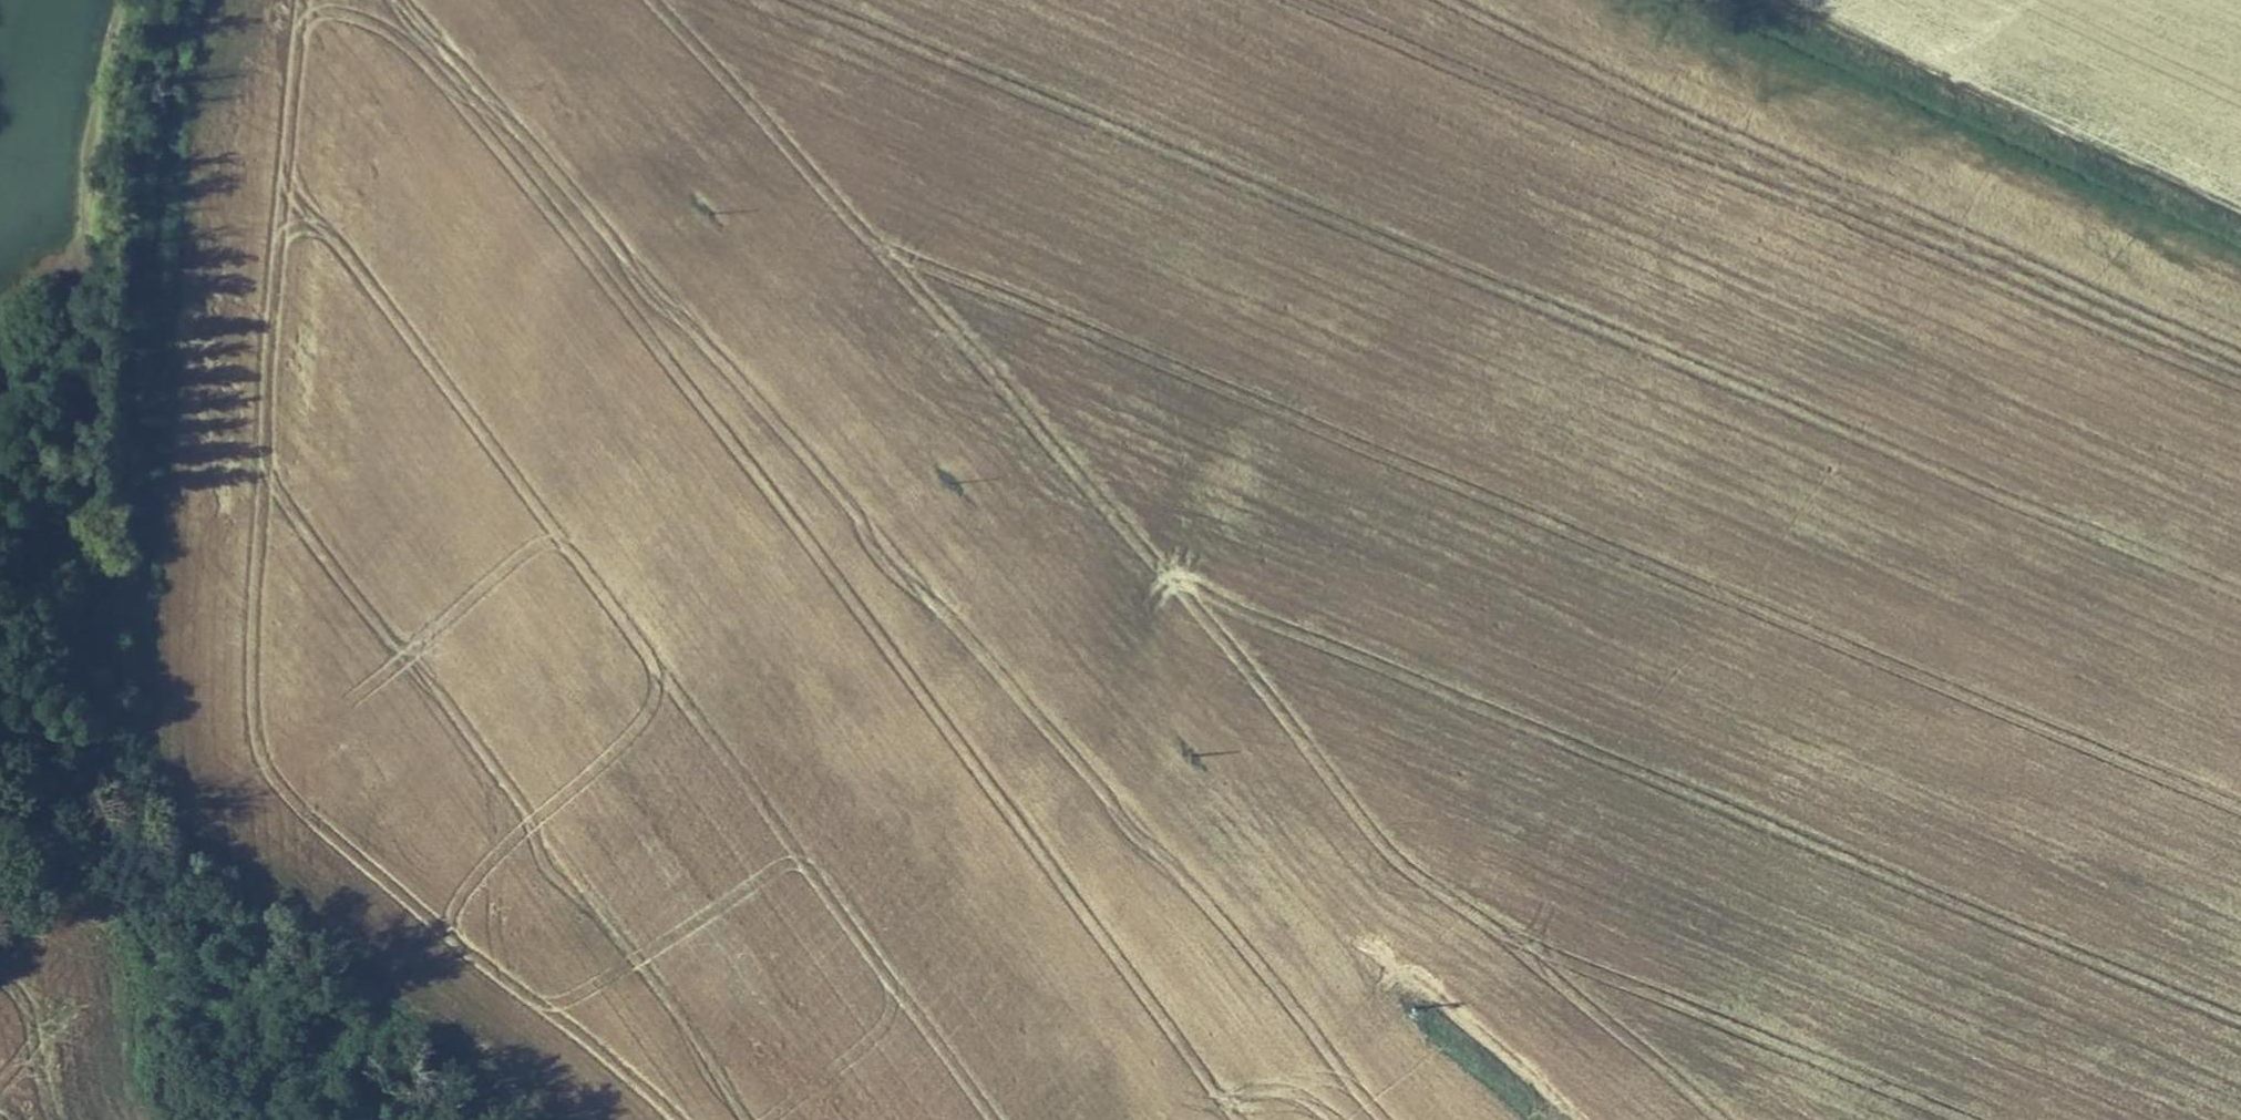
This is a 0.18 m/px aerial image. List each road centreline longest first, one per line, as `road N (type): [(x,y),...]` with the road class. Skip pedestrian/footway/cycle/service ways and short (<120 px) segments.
road 1 (track): [(105,632),(127,617),(148,551),(172,83),(187,0)]
road 2 (track): [(2240,211),(1789,0)]

